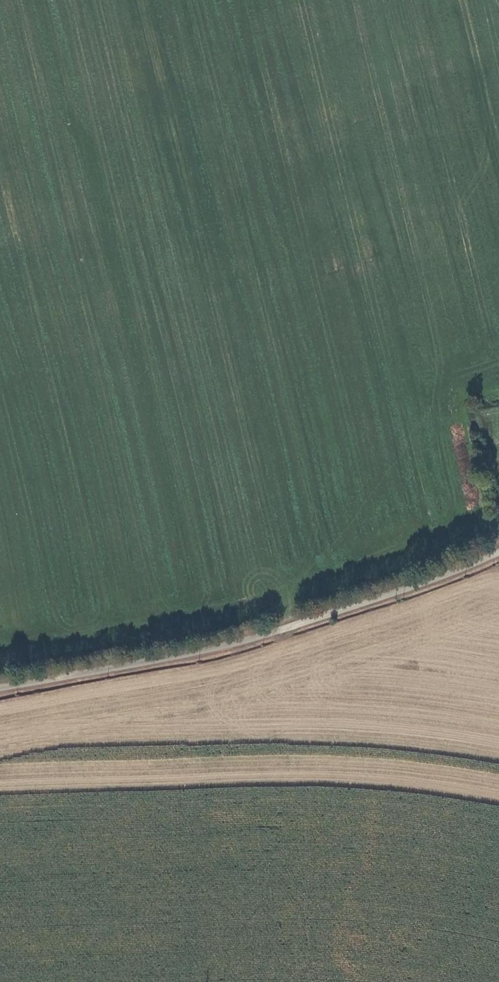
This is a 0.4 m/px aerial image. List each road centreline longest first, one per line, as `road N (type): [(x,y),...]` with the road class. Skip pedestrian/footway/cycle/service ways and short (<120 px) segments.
road 1 (unclassified): [(0,686),(239,641),(498,551)]

